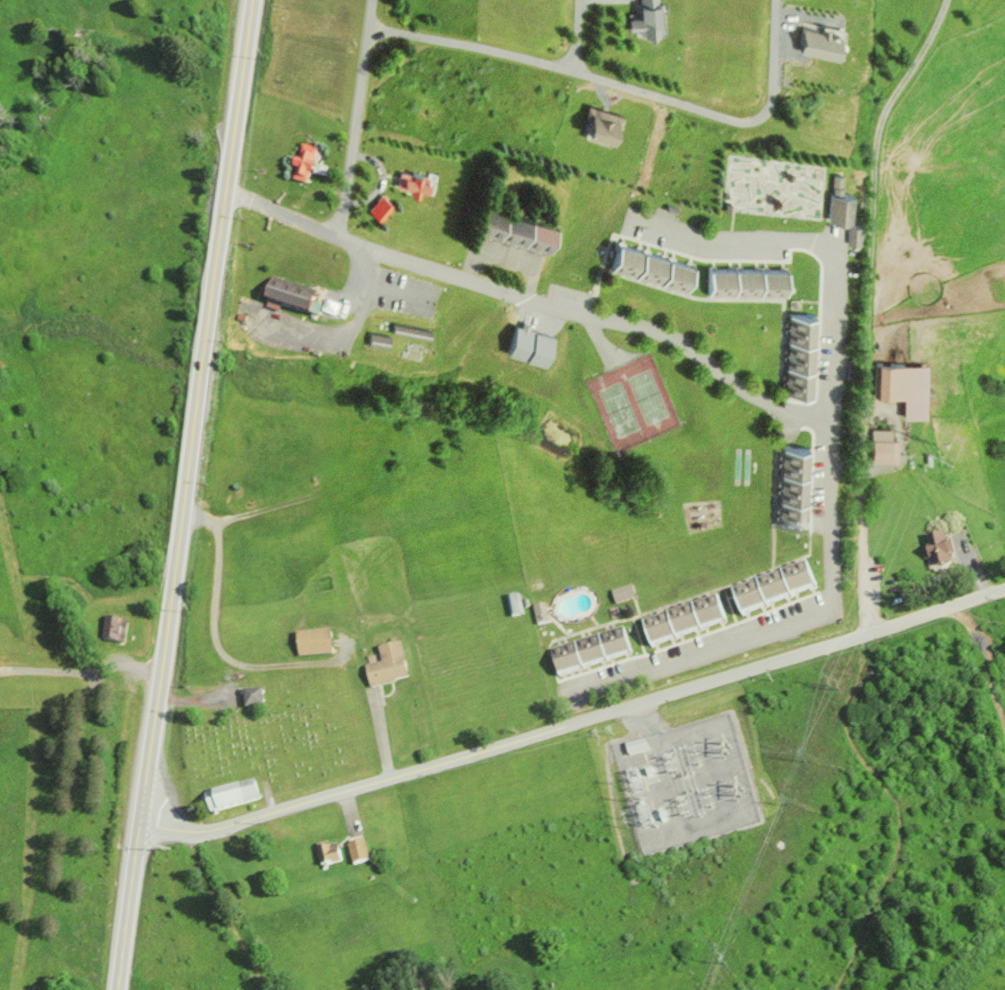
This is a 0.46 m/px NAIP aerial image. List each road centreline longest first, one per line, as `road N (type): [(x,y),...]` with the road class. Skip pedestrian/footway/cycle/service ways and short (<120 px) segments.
road 1 (residential): [(1004,589),(236,820),(197,829),(138,815)]
road 2 (secondary): [(138,815),(248,0)]
road 3 (residential): [(225,192),(592,319),(659,329),(690,344),(735,386),(826,423)]
road 4 (residential): [(771,0),(764,132),(369,24)]
road 5 (residential): [(826,423),(830,597),(822,614),(573,687)]
road 6 (residential): [(826,423),(831,242),(734,241),(639,225)]
road 7 (residential): [(336,236),(369,24)]
road 8 (secondary): [(116,989),(138,815)]

